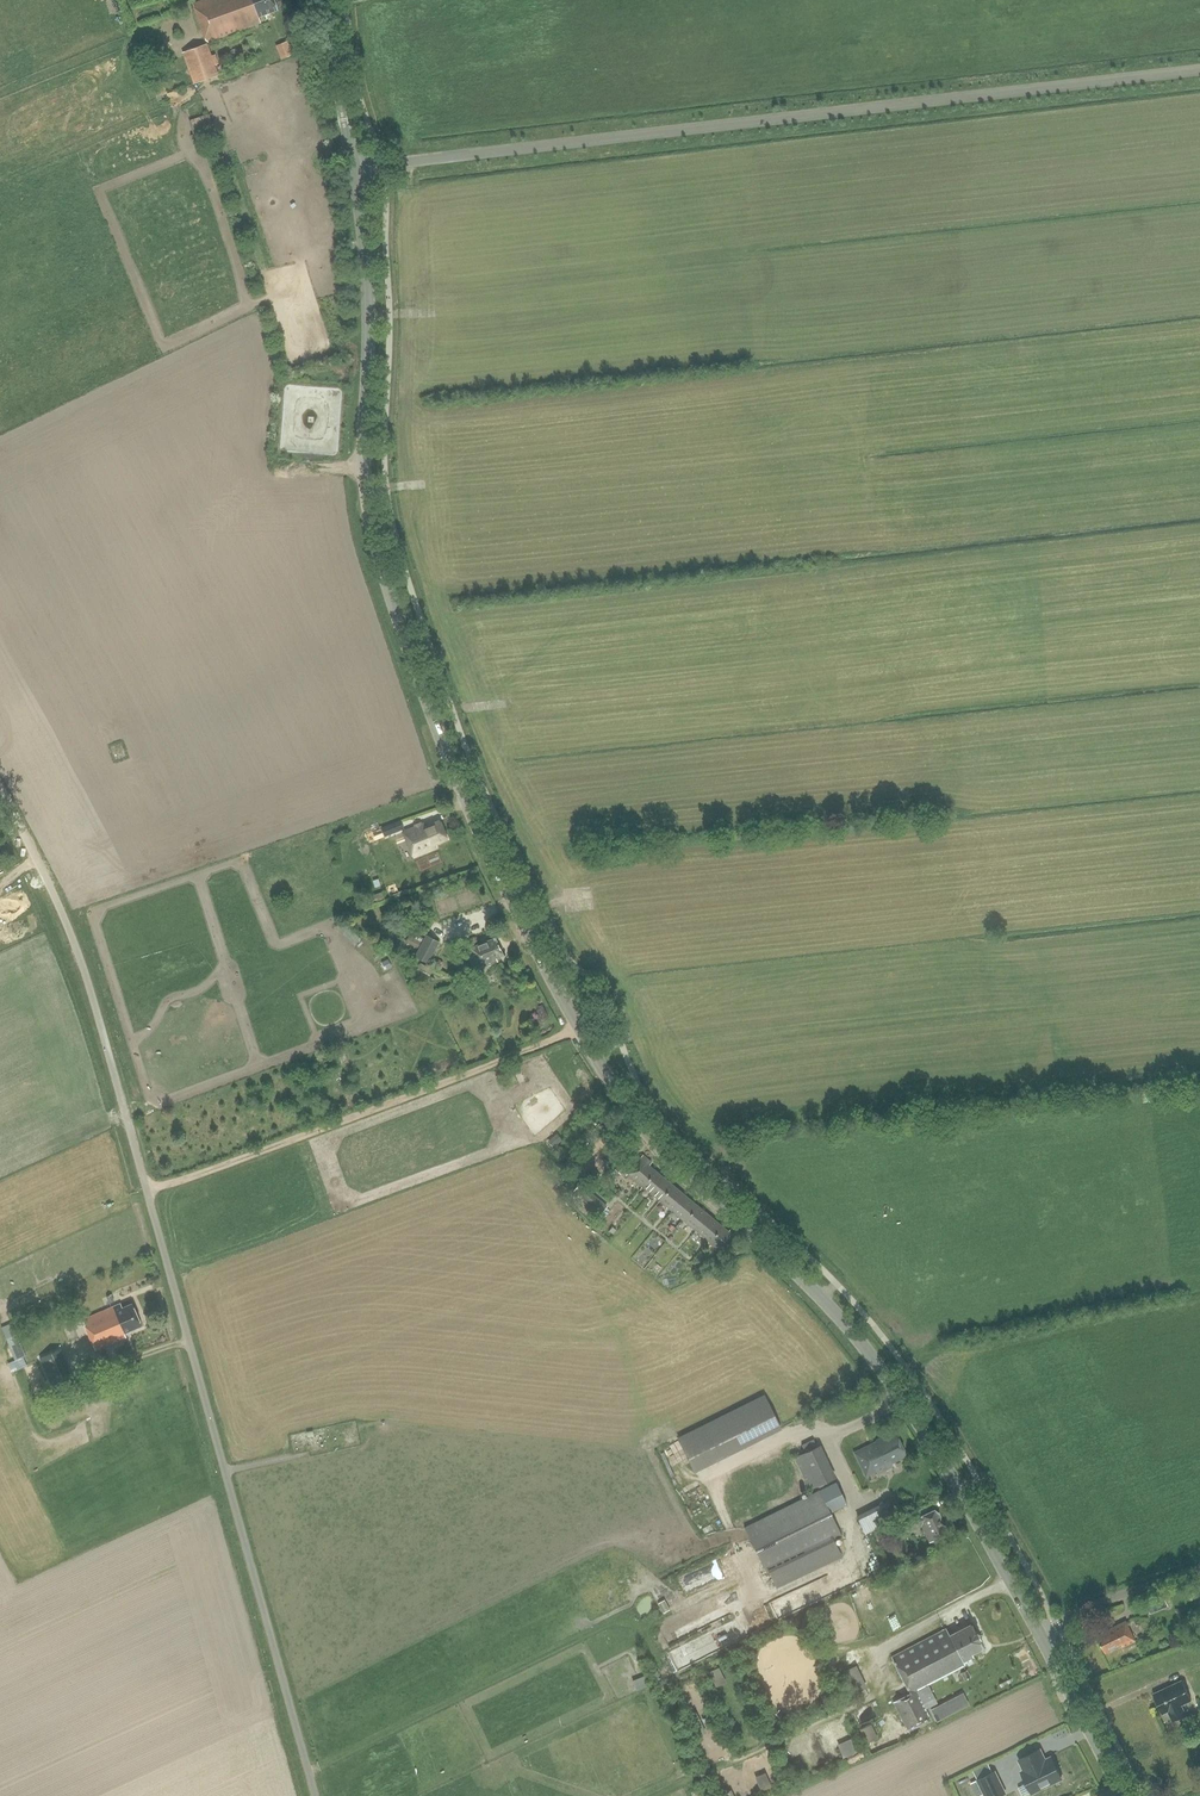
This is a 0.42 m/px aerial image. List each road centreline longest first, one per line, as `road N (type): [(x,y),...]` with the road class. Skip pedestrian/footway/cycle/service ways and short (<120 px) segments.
road 1 (tertiary): [(1042,1634),(888,1377),(802,1279),(661,1151),(633,1115),(549,974),(467,803),(369,509),(369,344),(354,168)]
road 2 (unclassified): [(315,1795),(74,947),(0,791)]
road 3 (unclassified): [(354,168),(1199,70)]
road 4 (track): [(147,1192),(579,1028)]
road 5 (track): [(309,1773),(613,1622),(644,1629),(702,1599)]
road 6 (tertiary): [(1126,1795),(1042,1634)]
road 7 (tertiary): [(354,168),(314,0)]
road 8 (unclassified): [(1042,1634),(1087,1608),(1199,1568)]

